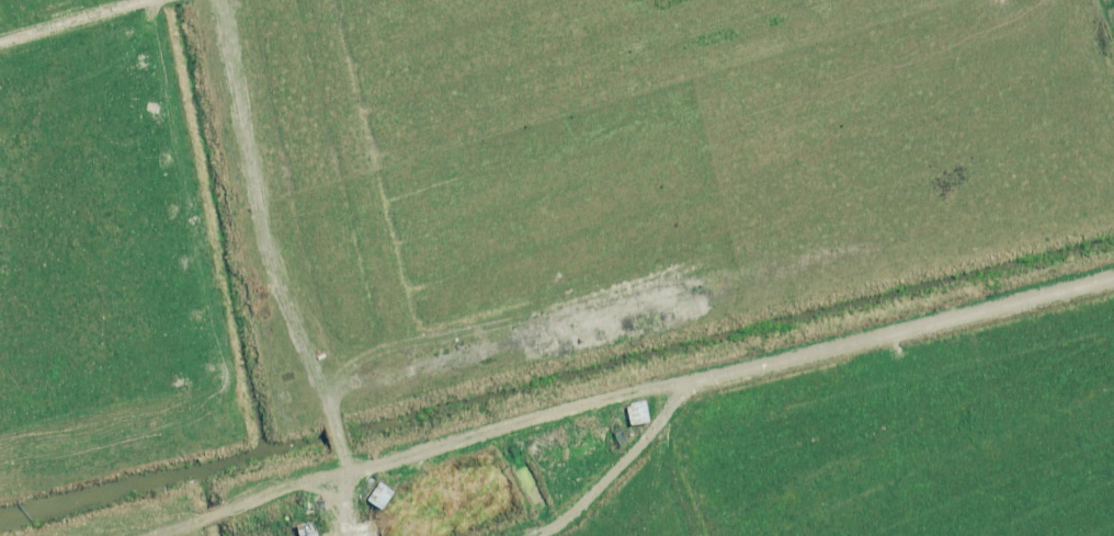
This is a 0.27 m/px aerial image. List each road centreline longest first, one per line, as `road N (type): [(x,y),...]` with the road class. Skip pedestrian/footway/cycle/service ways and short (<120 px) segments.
road 1 (track): [(90,535),(646,389)]
road 2 (track): [(646,389),(1113,270)]
road 3 (track): [(0,65),(251,0)]
road 4 (track): [(544,535),(646,389)]

